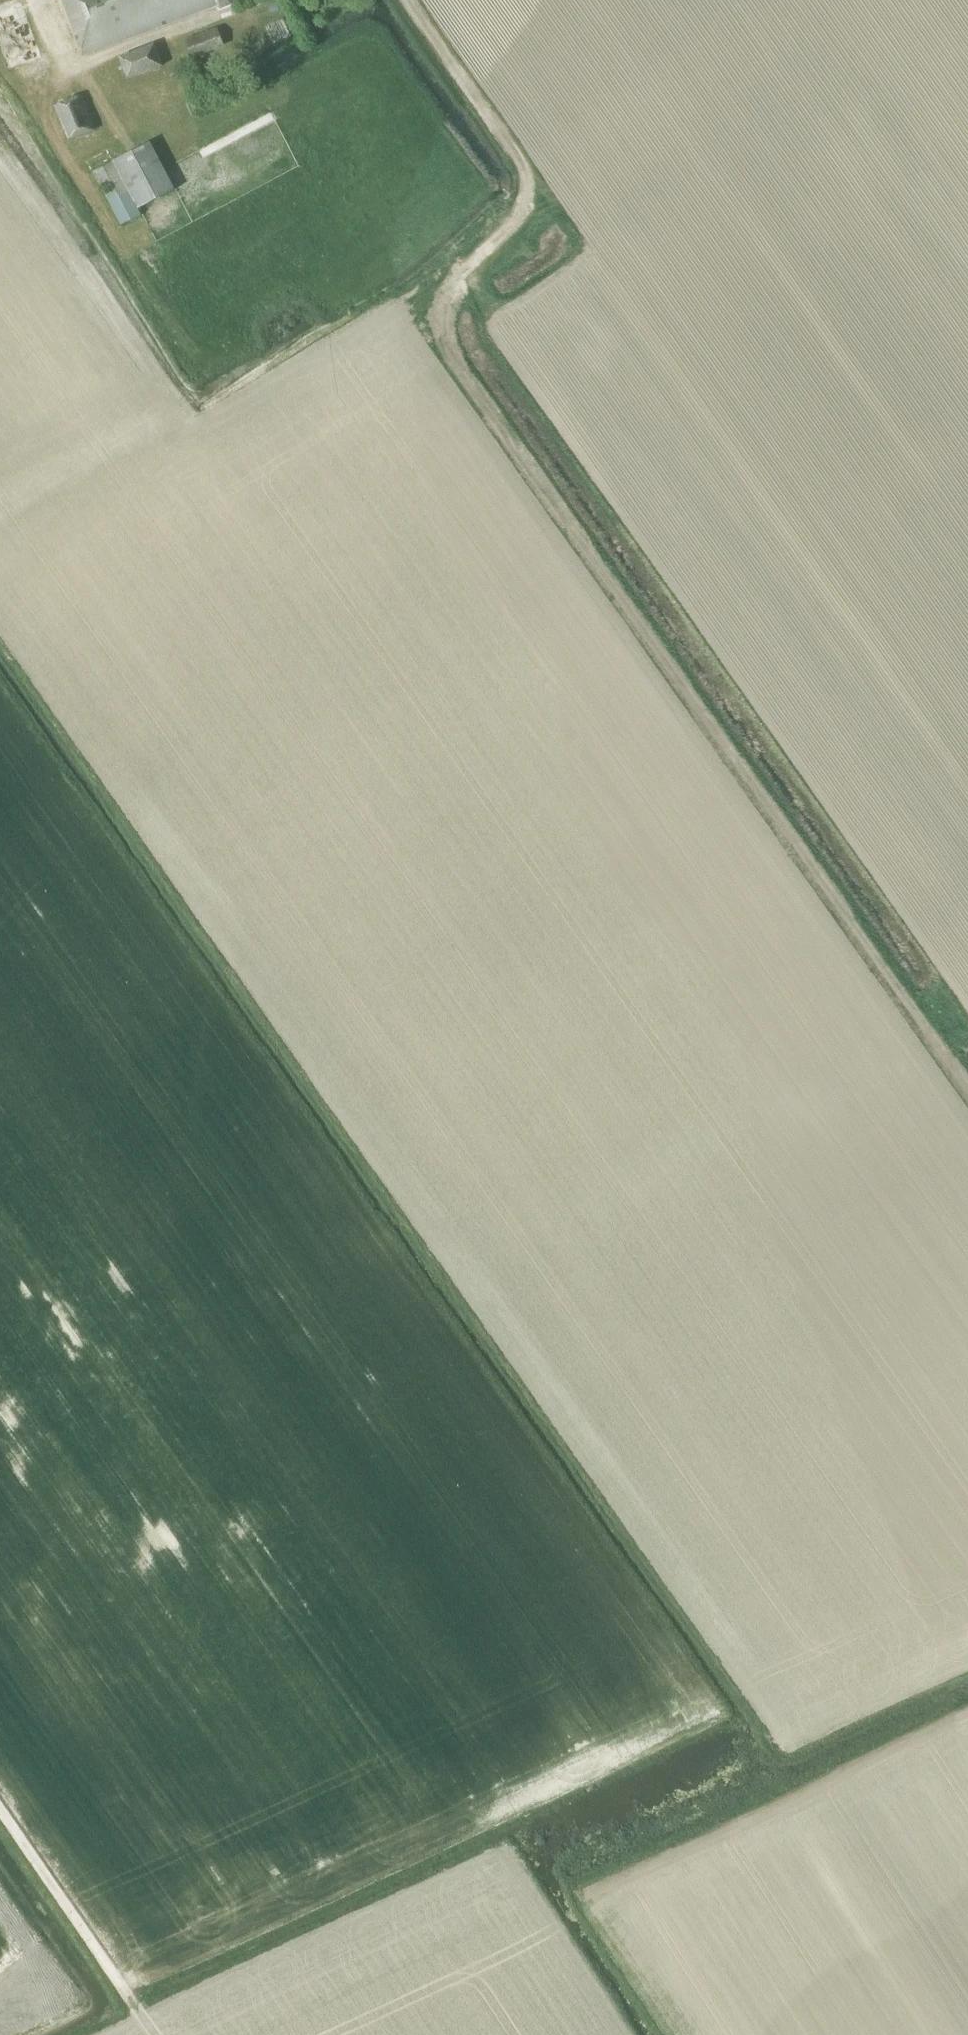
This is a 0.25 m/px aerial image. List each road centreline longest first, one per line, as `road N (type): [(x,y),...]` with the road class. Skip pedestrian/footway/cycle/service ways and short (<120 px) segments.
road 1 (track): [(0,1809),(127,1993)]

